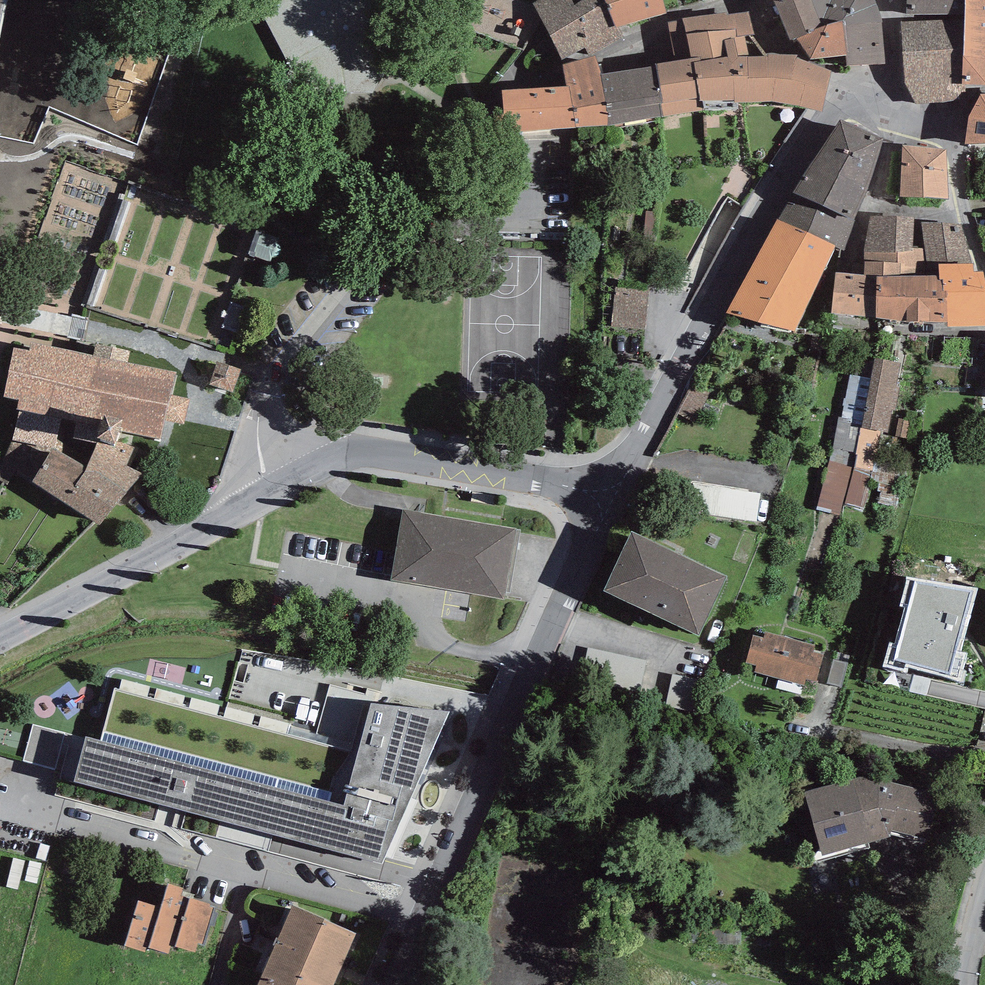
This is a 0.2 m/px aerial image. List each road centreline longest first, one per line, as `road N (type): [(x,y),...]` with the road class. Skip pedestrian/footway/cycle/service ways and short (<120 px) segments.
road 1 (residential): [(611,498),(361,456),(0,641)]
road 2 (residential): [(395,984),(611,498)]
road 3 (residential): [(611,498),(750,232),(818,123),(856,93)]
road 4 (residential): [(984,264),(952,139),(890,111)]
road 5 (residential): [(984,749),(954,754),(826,732),(815,727),(819,714)]

